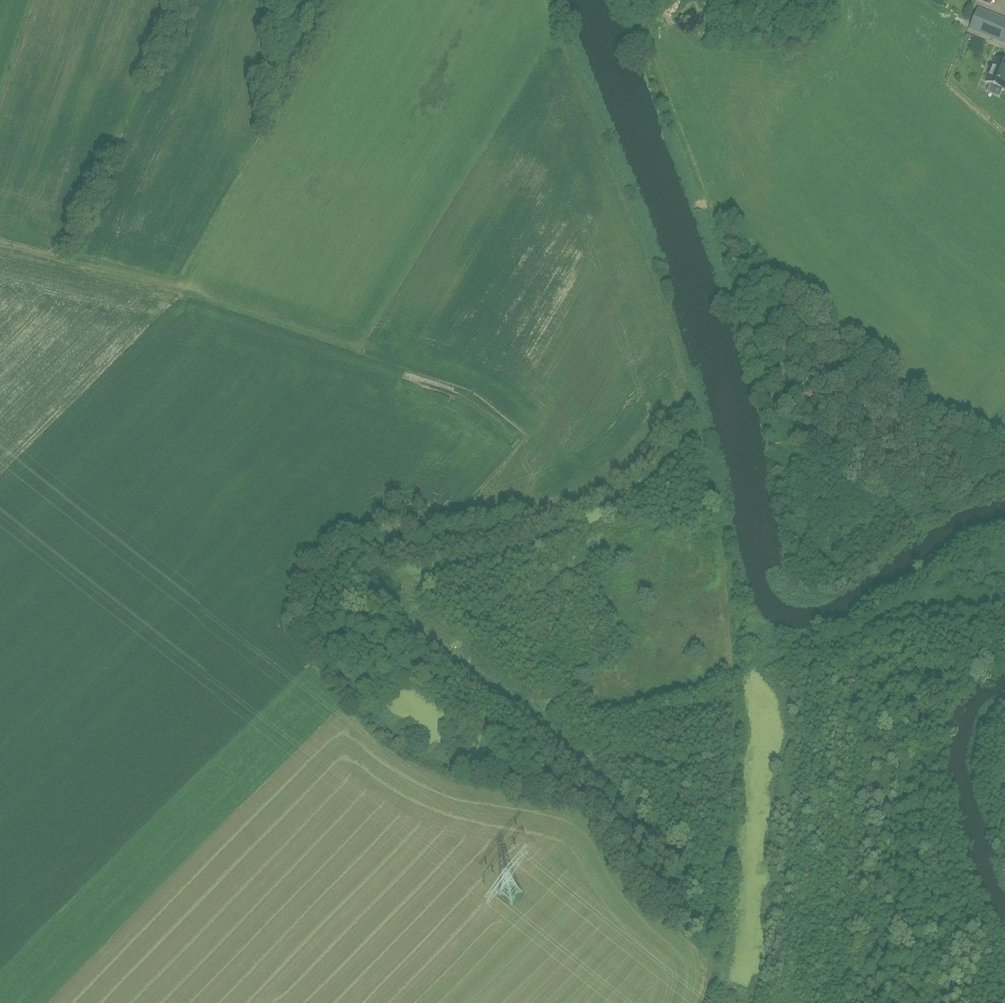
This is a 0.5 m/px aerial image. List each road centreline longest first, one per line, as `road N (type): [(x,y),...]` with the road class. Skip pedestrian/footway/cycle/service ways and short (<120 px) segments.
road 1 (track): [(0,242),(183,288),(374,354)]

